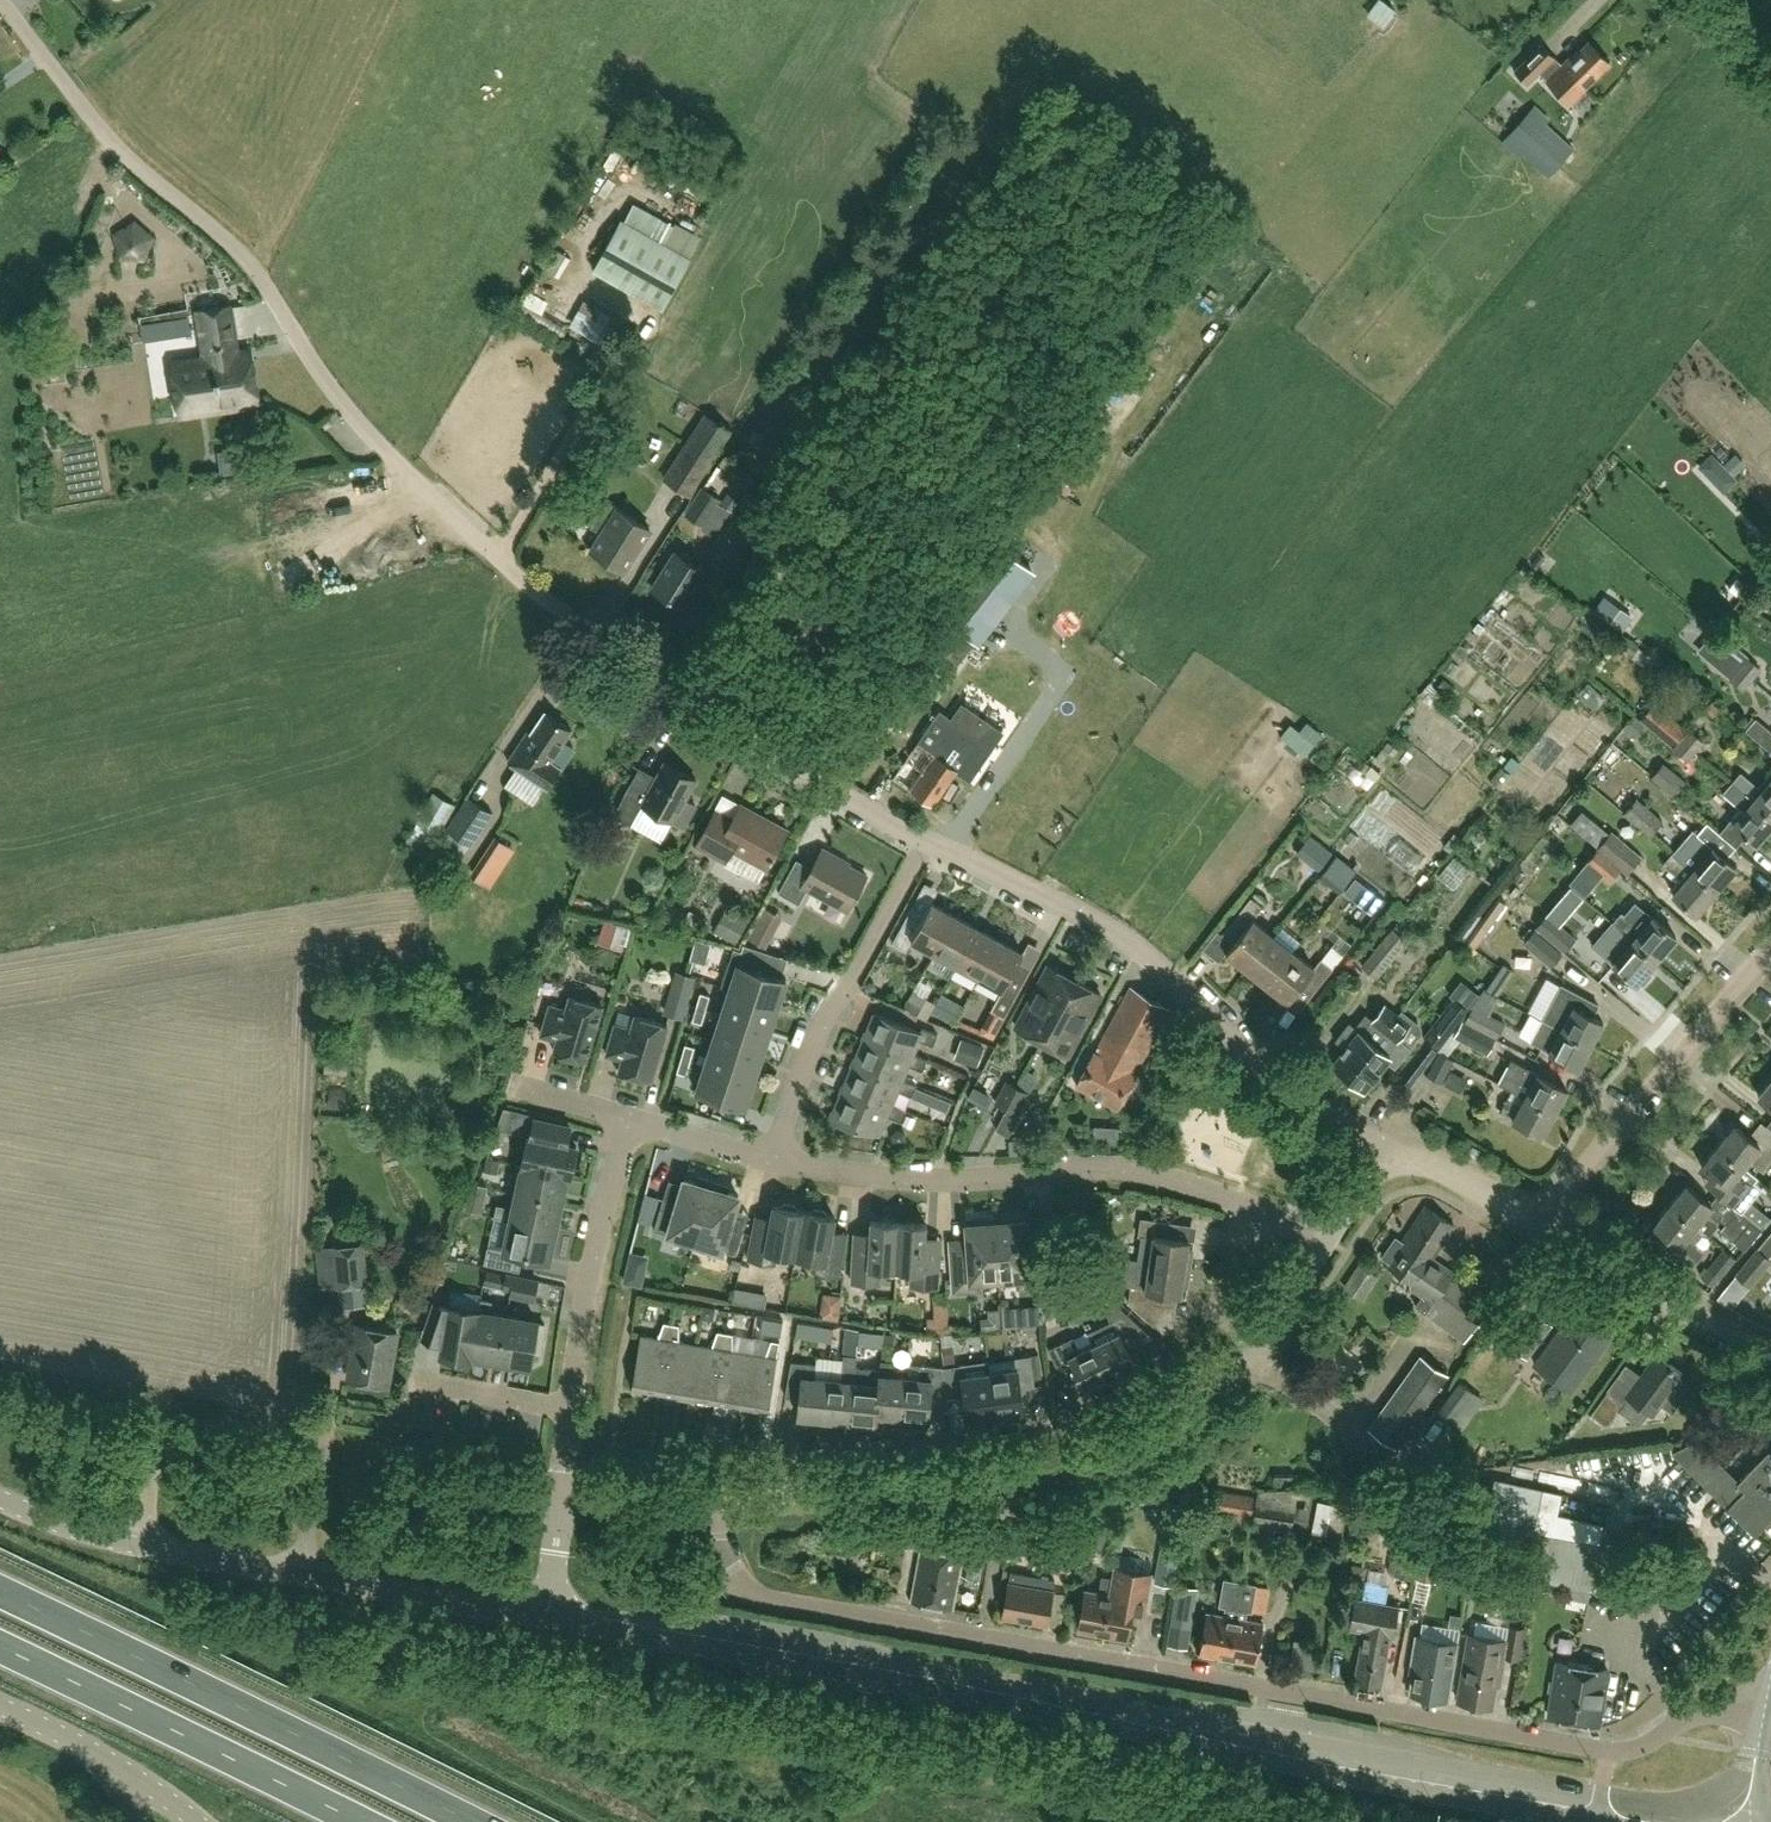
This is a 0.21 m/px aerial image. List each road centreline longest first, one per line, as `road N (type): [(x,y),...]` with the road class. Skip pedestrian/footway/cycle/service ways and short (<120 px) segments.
road 1 (residential): [(916,831),(736,732),(561,611),(457,527),(376,434),(207,209),(132,158),(2,0)]
road 2 (residential): [(1770,1708),(1718,1703),(1646,1747),(1619,1753),(761,1600),(719,1552),(707,1496)]
road 3 (unclassified): [(1593,1821),(546,1616)]
road 4 (residential): [(707,1496),(1011,1471),(1121,1445),(1210,1389),(1329,1236)]
road 5 (unclassified): [(1149,1821),(1018,1781),(524,1692)]
road 6 (residential): [(1394,1154),(1248,1053),(1127,937),(916,831)]
road 7 (residential): [(1329,1236),(1151,1171),(900,1181),(826,1174),(774,1158)]
road 8 (unclassified): [(546,1616),(97,1534),(0,1497)]
road 9 (trunk): [(469,1821),(0,1591)]
road 10 (trunk): [(0,1646),(361,1821)]
road 11 (residential): [(1537,1226),(1770,952)]
road 12 (residential): [(774,1158),(916,831)]
road 13 (residential): [(626,1119),(588,1280),(570,1407)]
road 14 (residential): [(1770,1353),(1537,1226)]
road 15 (unclassified): [(197,1821),(136,1779),(0,1709)]
road 16 (residential): [(1537,1226),(1429,1161),(1394,1154)]
road 17 (residential): [(774,1158),(626,1119)]
road 18 (residential): [(570,1407),(421,1380)]
road 19 (residential): [(560,1497),(707,1496)]

